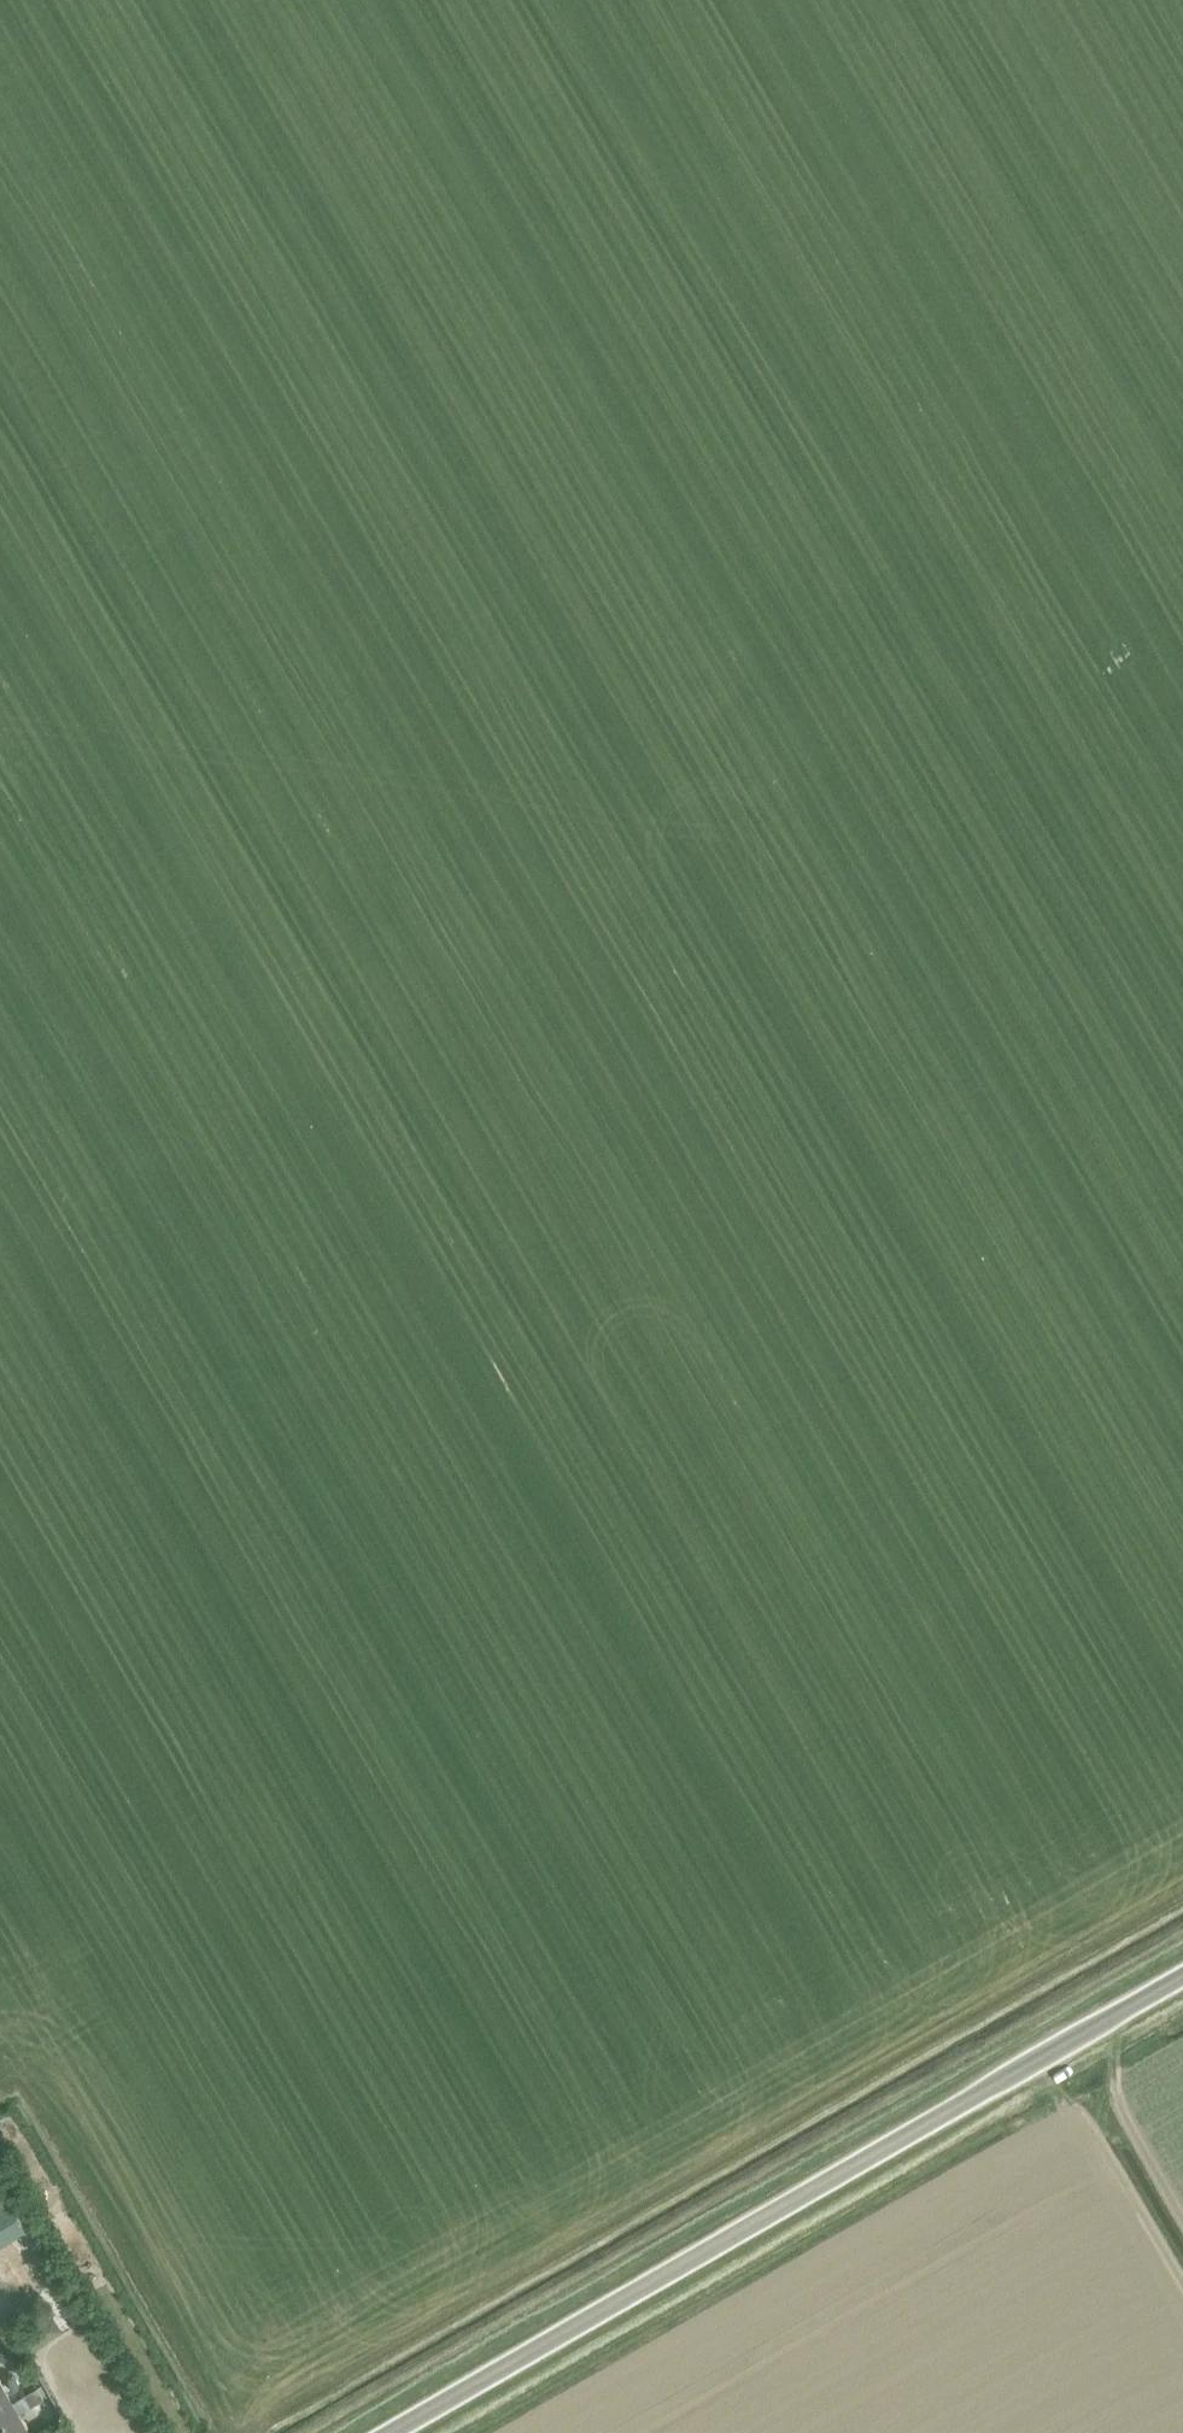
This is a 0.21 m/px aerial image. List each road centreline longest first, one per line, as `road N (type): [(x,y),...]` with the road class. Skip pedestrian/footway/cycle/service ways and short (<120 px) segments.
road 1 (unclassified): [(389,2432),(1182,1978)]

